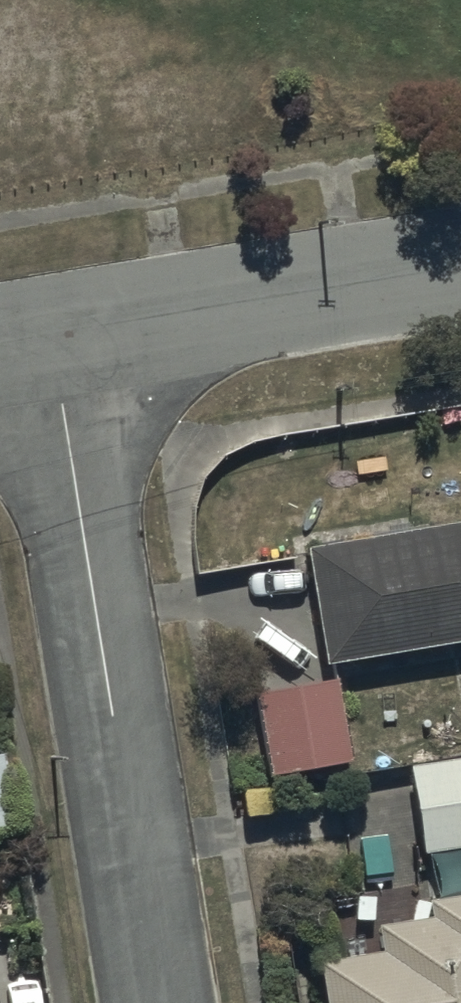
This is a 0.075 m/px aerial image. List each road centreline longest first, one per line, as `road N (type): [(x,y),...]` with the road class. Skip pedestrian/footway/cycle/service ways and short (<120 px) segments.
road 1 (residential): [(160,1002),(54,339)]
road 2 (residential): [(54,339),(460,268)]

